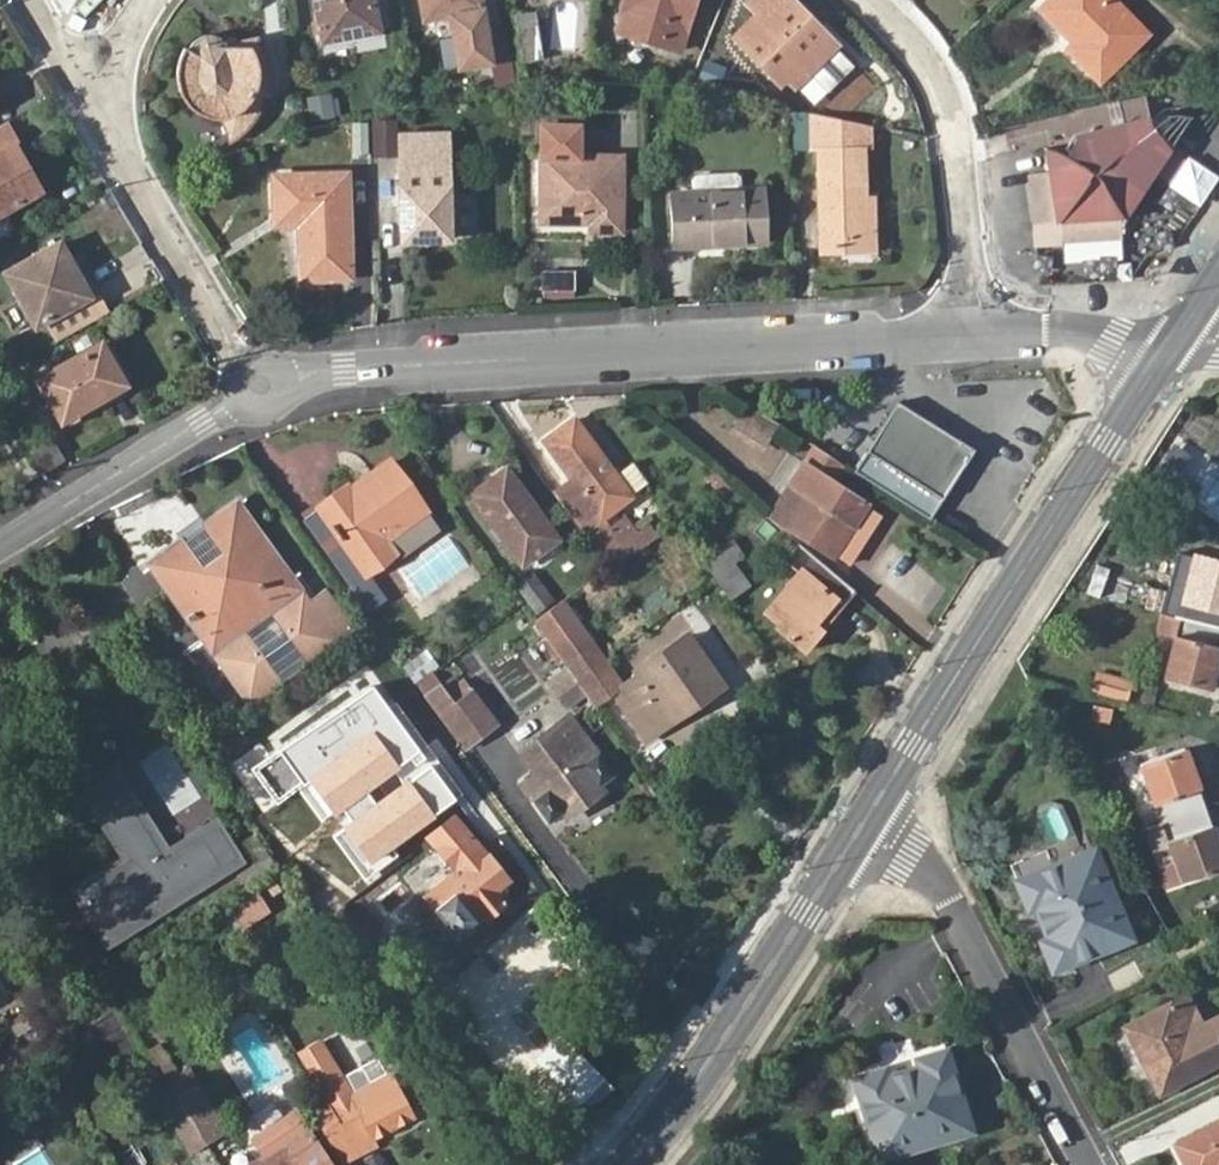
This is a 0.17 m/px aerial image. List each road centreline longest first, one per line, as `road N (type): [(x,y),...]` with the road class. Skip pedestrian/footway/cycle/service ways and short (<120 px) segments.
road 1 (residential): [(262,384),(345,369),(978,329)]
road 2 (primary): [(886,799),(1175,345)]
road 3 (primary): [(620,1164),(713,1056),(886,799)]
road 4 (residential): [(1090,1164),(909,822),(886,799)]
road 5 (residential): [(978,329),(943,89),(867,0)]
road 6 (residential): [(0,548),(262,384)]
road 7 (residential): [(262,384),(106,122)]
road 8 (residential): [(978,329),(1175,345)]
road 9 (residential): [(106,122),(33,0)]
road 10 (residential): [(145,0),(106,122)]

